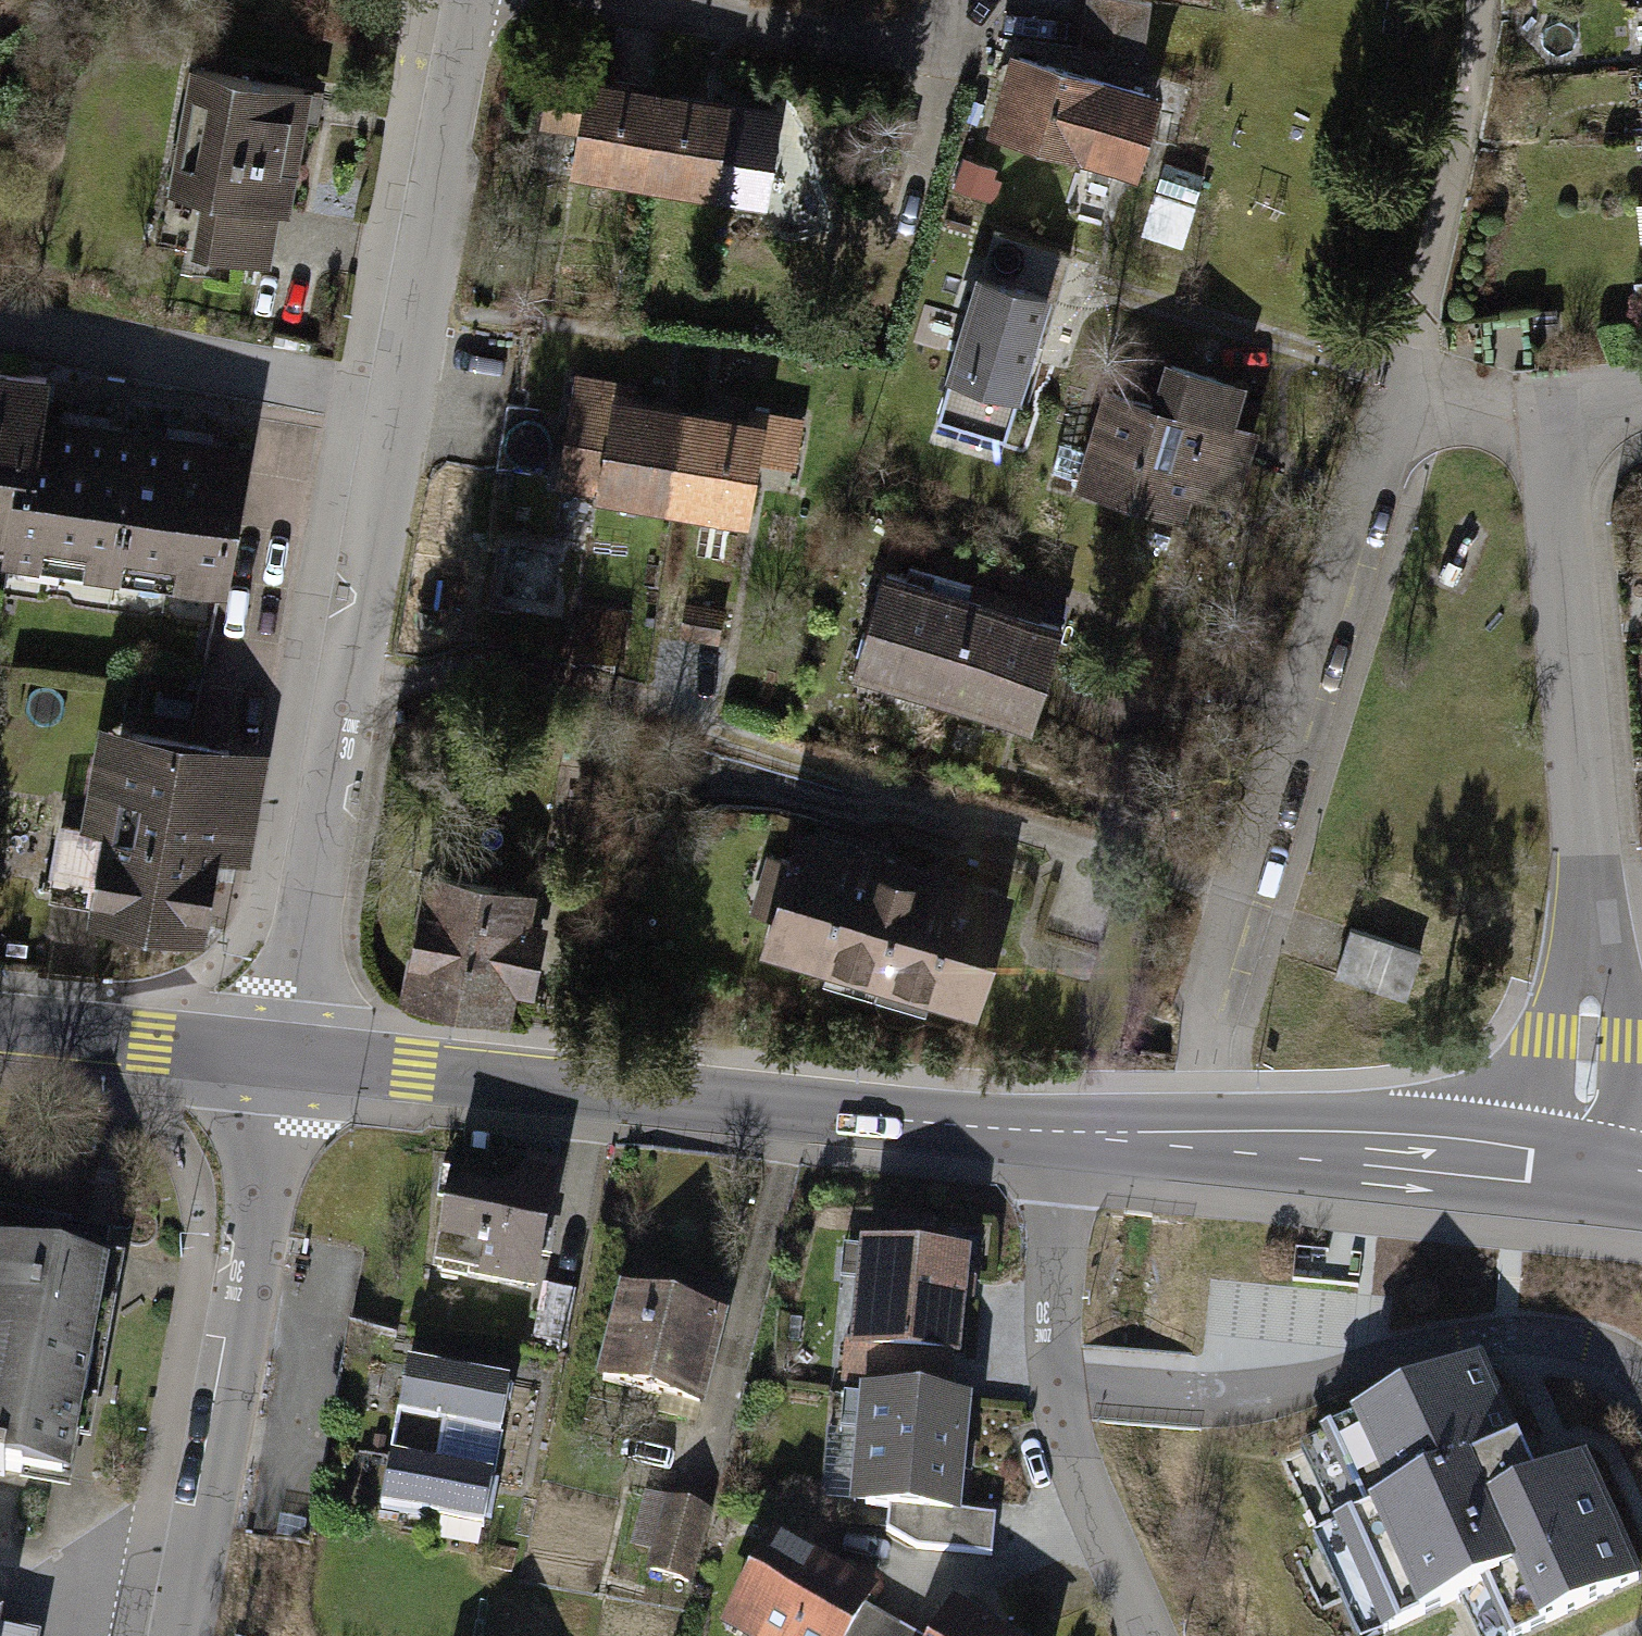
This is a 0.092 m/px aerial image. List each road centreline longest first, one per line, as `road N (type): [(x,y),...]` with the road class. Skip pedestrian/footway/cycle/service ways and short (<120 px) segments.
road 1 (tertiary): [(289,1055),(475,0)]
road 2 (residential): [(1547,411),(1398,365),(1250,890),(1189,1065)]
road 3 (tertiary): [(1071,1130),(289,1055)]
road 4 (residential): [(1578,1158),(1588,1038),(1588,857),(1547,411)]
road 5 (tertiary): [(289,1055),(181,1635)]
road 6 (residential): [(1071,1130),(1057,1400),(1077,1478),(1148,1635)]
road 7 (tertiary): [(1578,1158),(1478,1146),(1071,1130)]
road 8 (track): [(1484,0),(1485,33),(1398,365)]
road 9 (tertiary): [(289,1055),(0,1026)]

